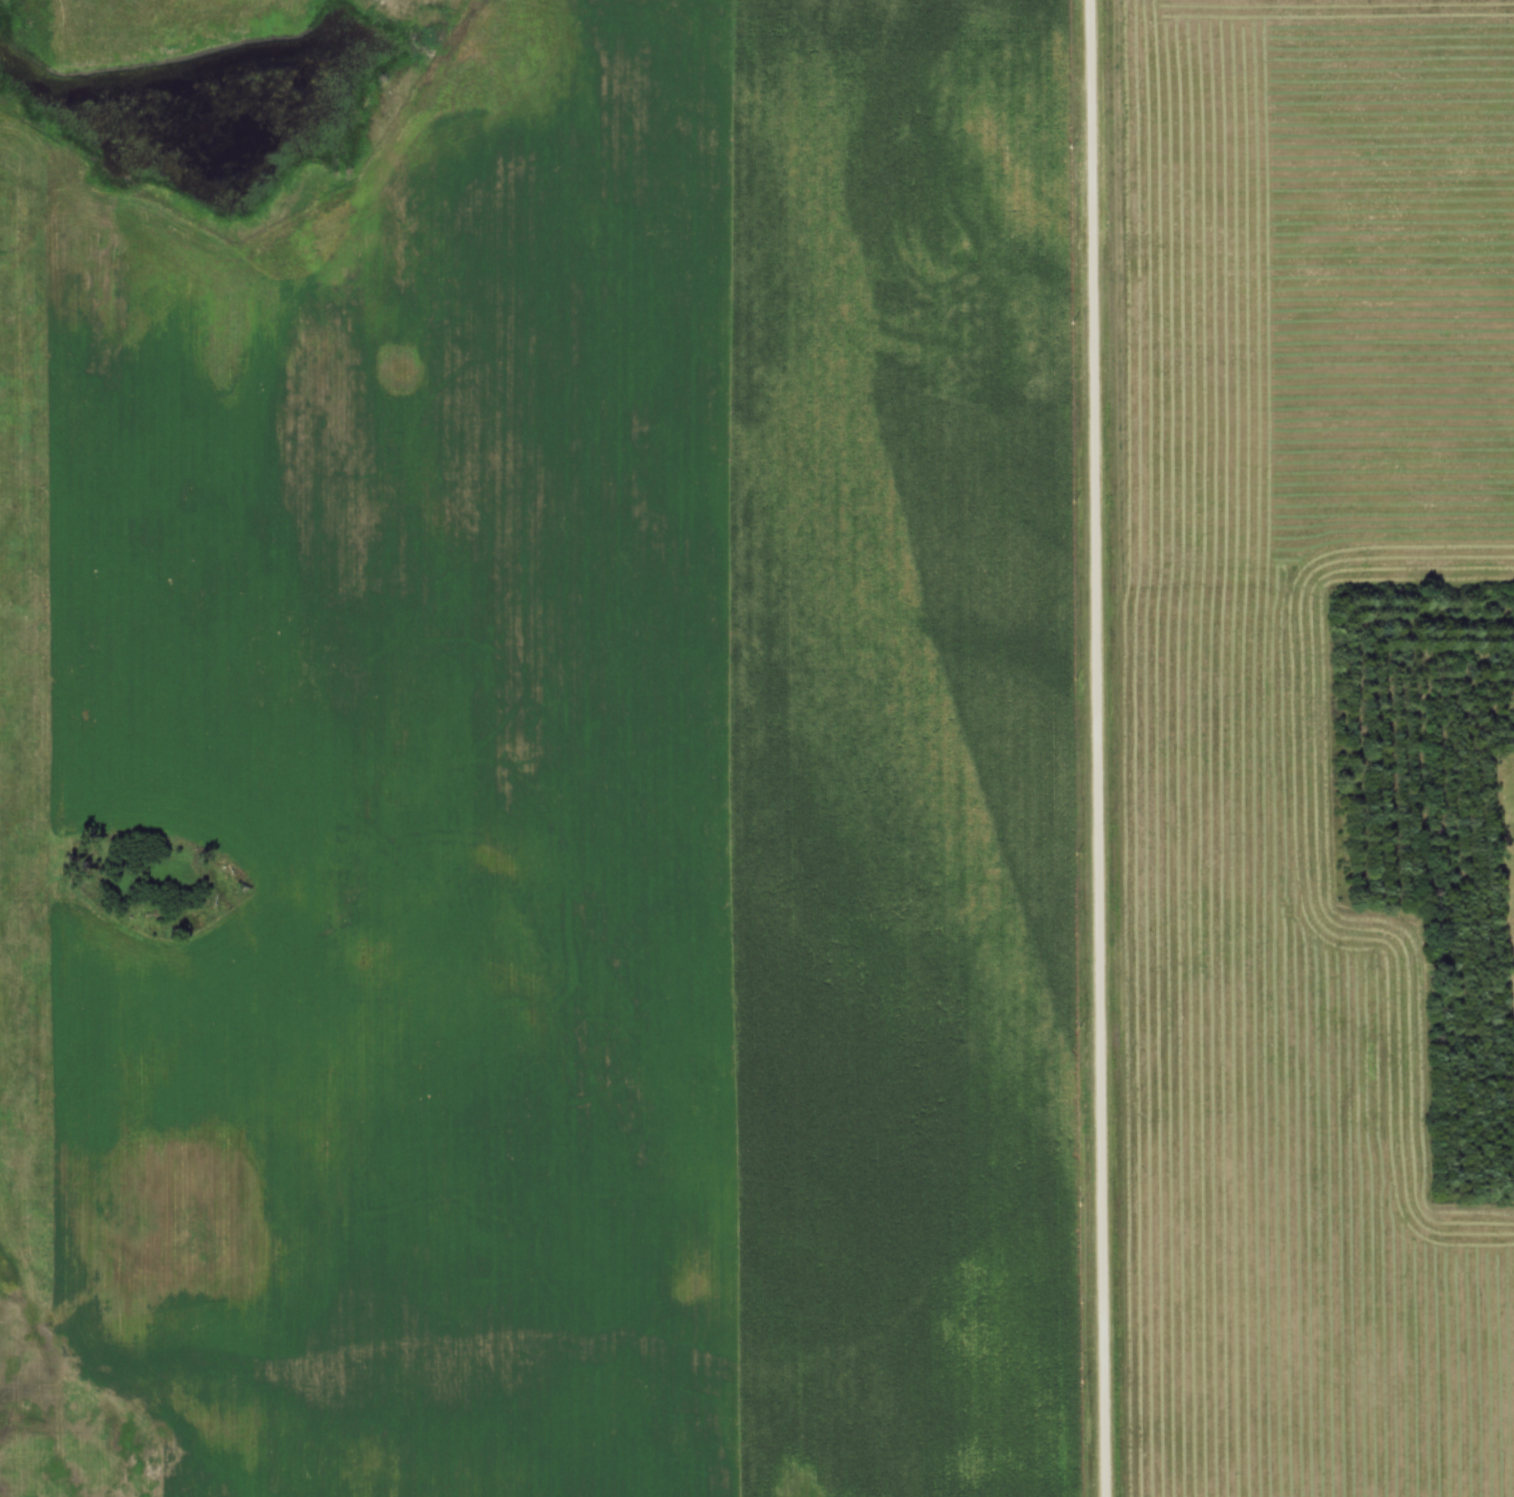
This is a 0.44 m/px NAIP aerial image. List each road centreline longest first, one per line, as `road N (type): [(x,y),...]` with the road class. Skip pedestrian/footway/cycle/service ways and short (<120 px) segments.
road 1 (tertiary): [(1103,1496),(1091,0)]

